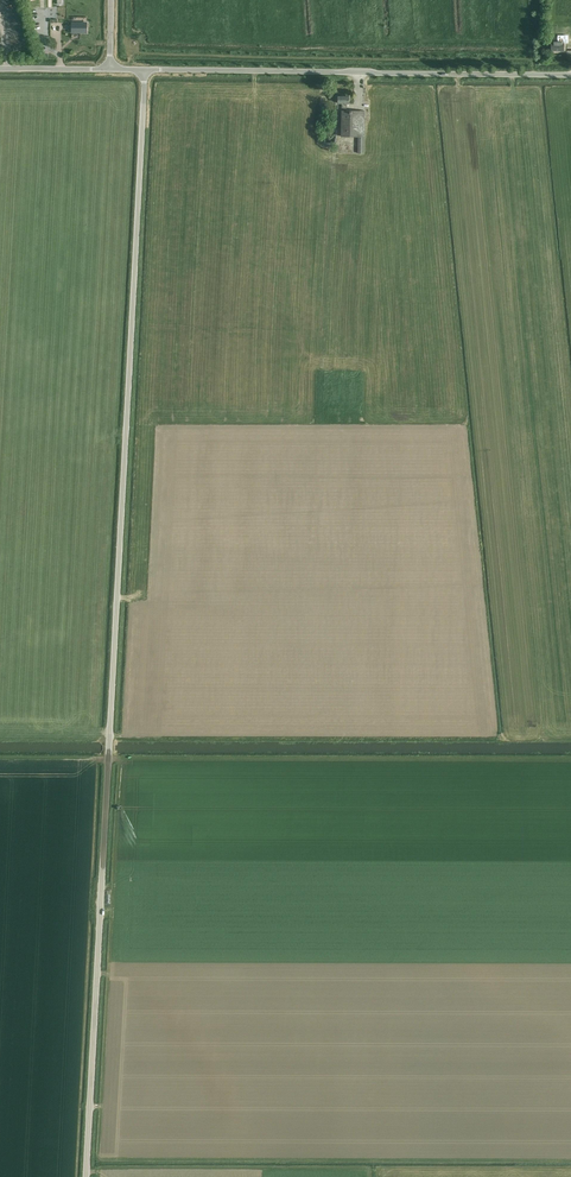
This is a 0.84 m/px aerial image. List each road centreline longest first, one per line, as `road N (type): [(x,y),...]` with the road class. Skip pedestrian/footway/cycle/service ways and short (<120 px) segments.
road 1 (unclassified): [(89,1176),(145,70)]
road 2 (unclassified): [(145,70),(570,75)]

